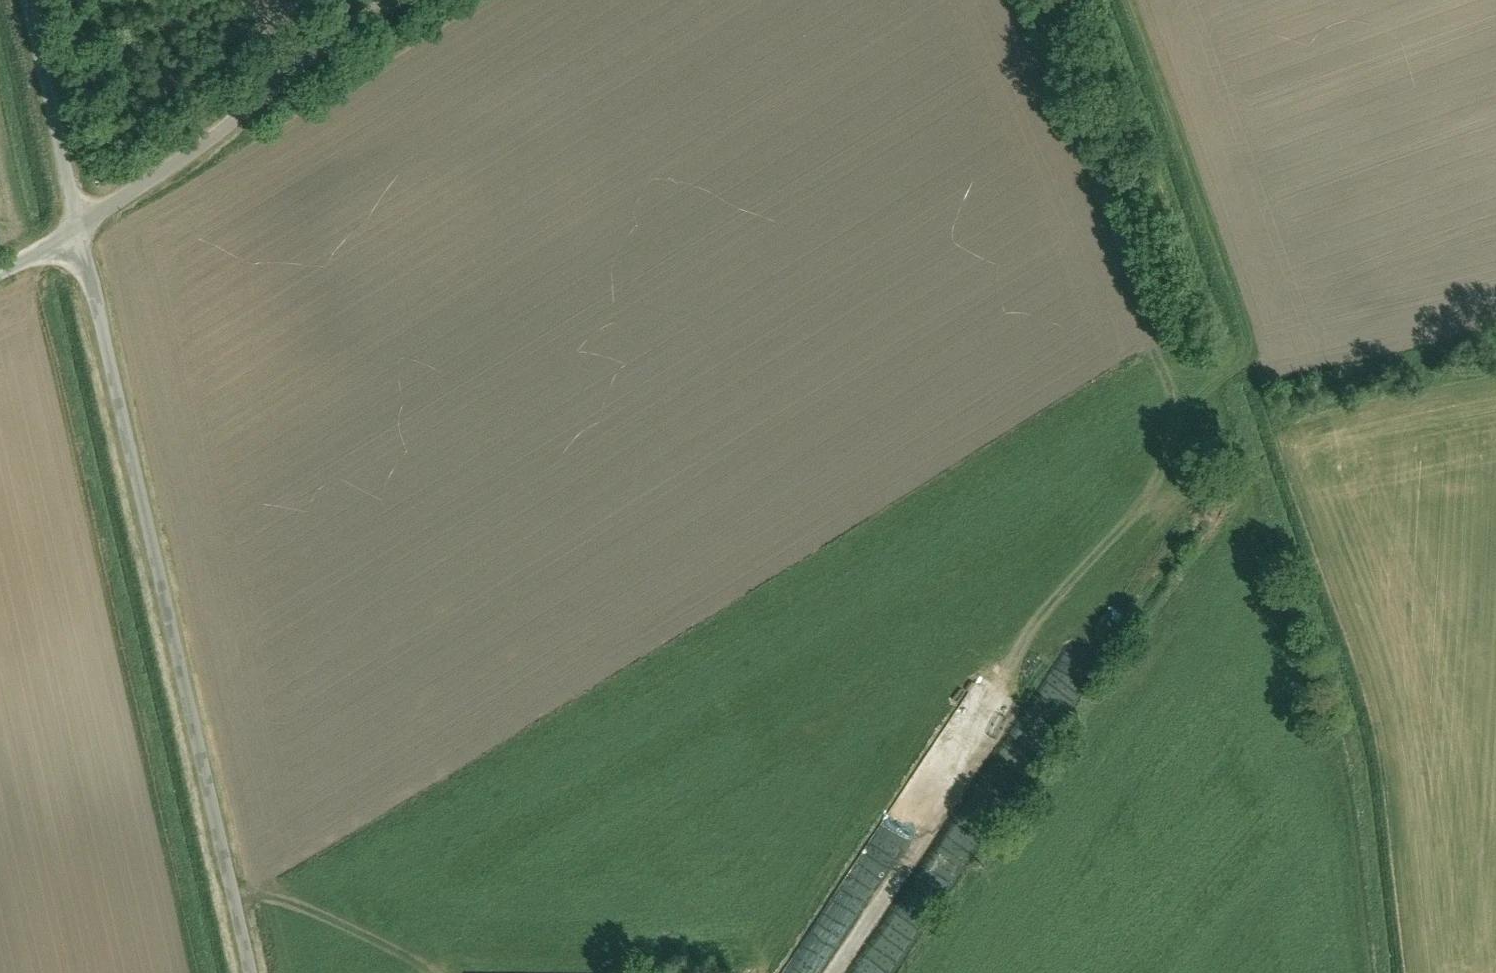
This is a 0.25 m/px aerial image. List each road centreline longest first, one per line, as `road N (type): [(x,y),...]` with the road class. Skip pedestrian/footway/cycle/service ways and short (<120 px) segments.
road 1 (unclassified): [(246,972),(77,228)]
road 2 (residential): [(393,0),(297,66),(198,153),(77,228)]
road 3 (unclassified): [(77,228),(26,0)]

